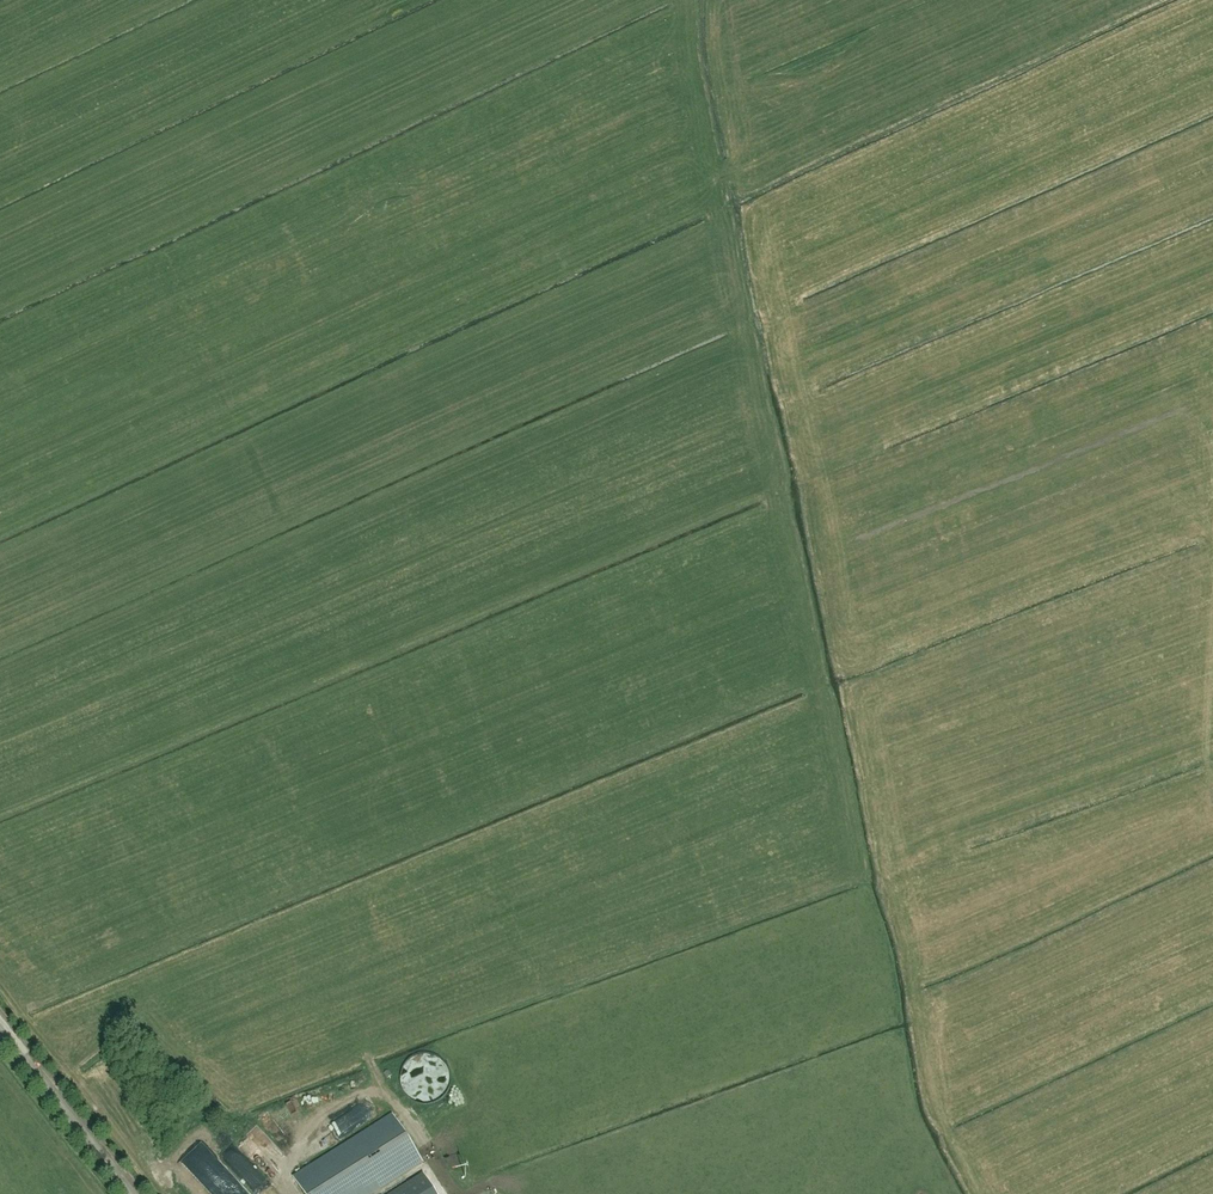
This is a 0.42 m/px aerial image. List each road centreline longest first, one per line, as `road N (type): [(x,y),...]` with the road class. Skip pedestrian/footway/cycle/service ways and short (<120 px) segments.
road 1 (tertiary): [(130,1193),(0,1029)]

